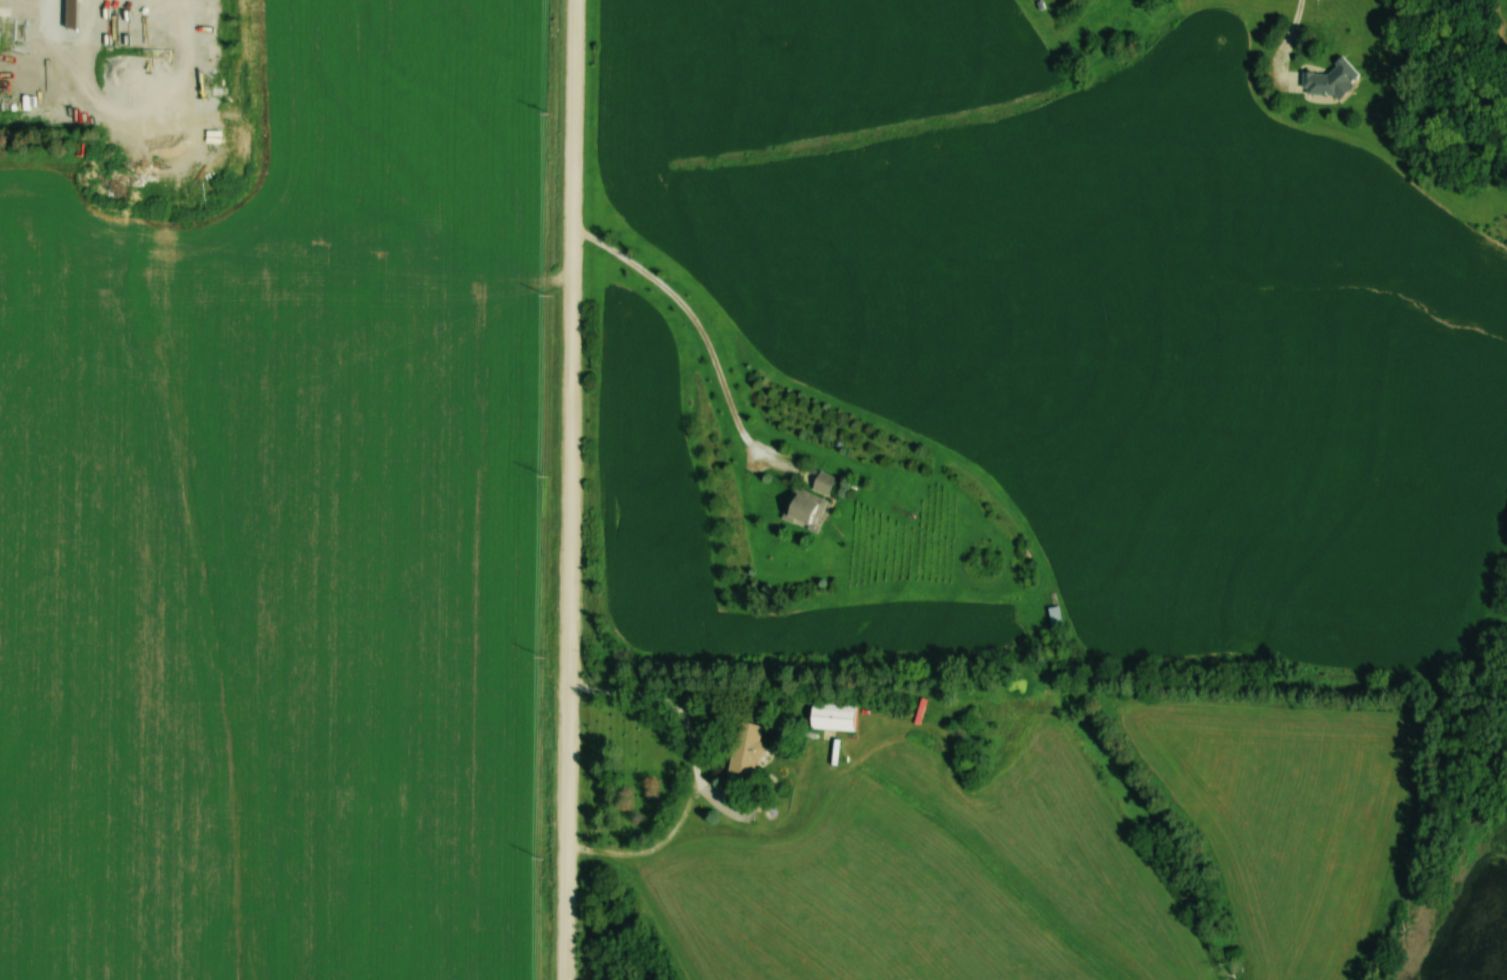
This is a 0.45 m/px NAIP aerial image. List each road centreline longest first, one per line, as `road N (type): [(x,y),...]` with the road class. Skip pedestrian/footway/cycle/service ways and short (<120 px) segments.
road 1 (residential): [(566,979),(577,0)]

